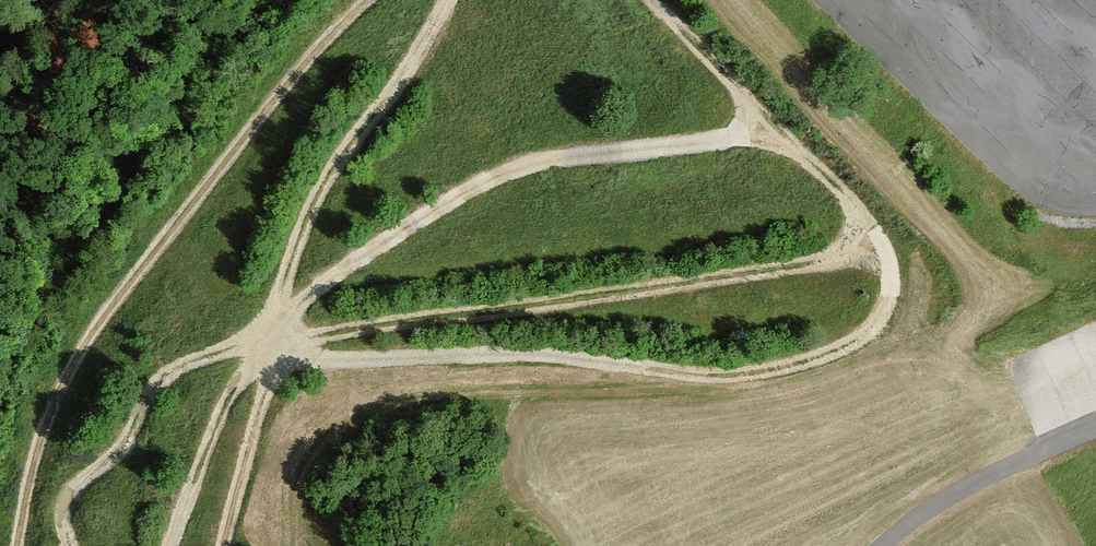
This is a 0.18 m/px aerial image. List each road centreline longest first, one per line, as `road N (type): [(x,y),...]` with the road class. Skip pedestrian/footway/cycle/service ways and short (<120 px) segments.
road 1 (track): [(267,349),(299,299),(364,252),(472,184),(537,160),(749,141),(796,157),(844,191),(879,240),(891,283),(882,316),(854,343),(785,368),(732,373),(542,355),(299,352)]
road 2 (track): [(361,0),(189,200),(54,383),(30,449),(12,545)]
road 3 (track): [(267,349),(377,322),(762,271),(879,240)]
road 4 (track): [(447,0),(415,62),(307,202),(218,545)]
road 5 (track): [(267,349),(188,360),(153,381),(120,445),(67,484),(55,507),(66,545)]
road 6 (track): [(167,545),(195,464),(244,366)]
road 7 (track): [(731,142),(743,116),(741,97),(650,0)]

